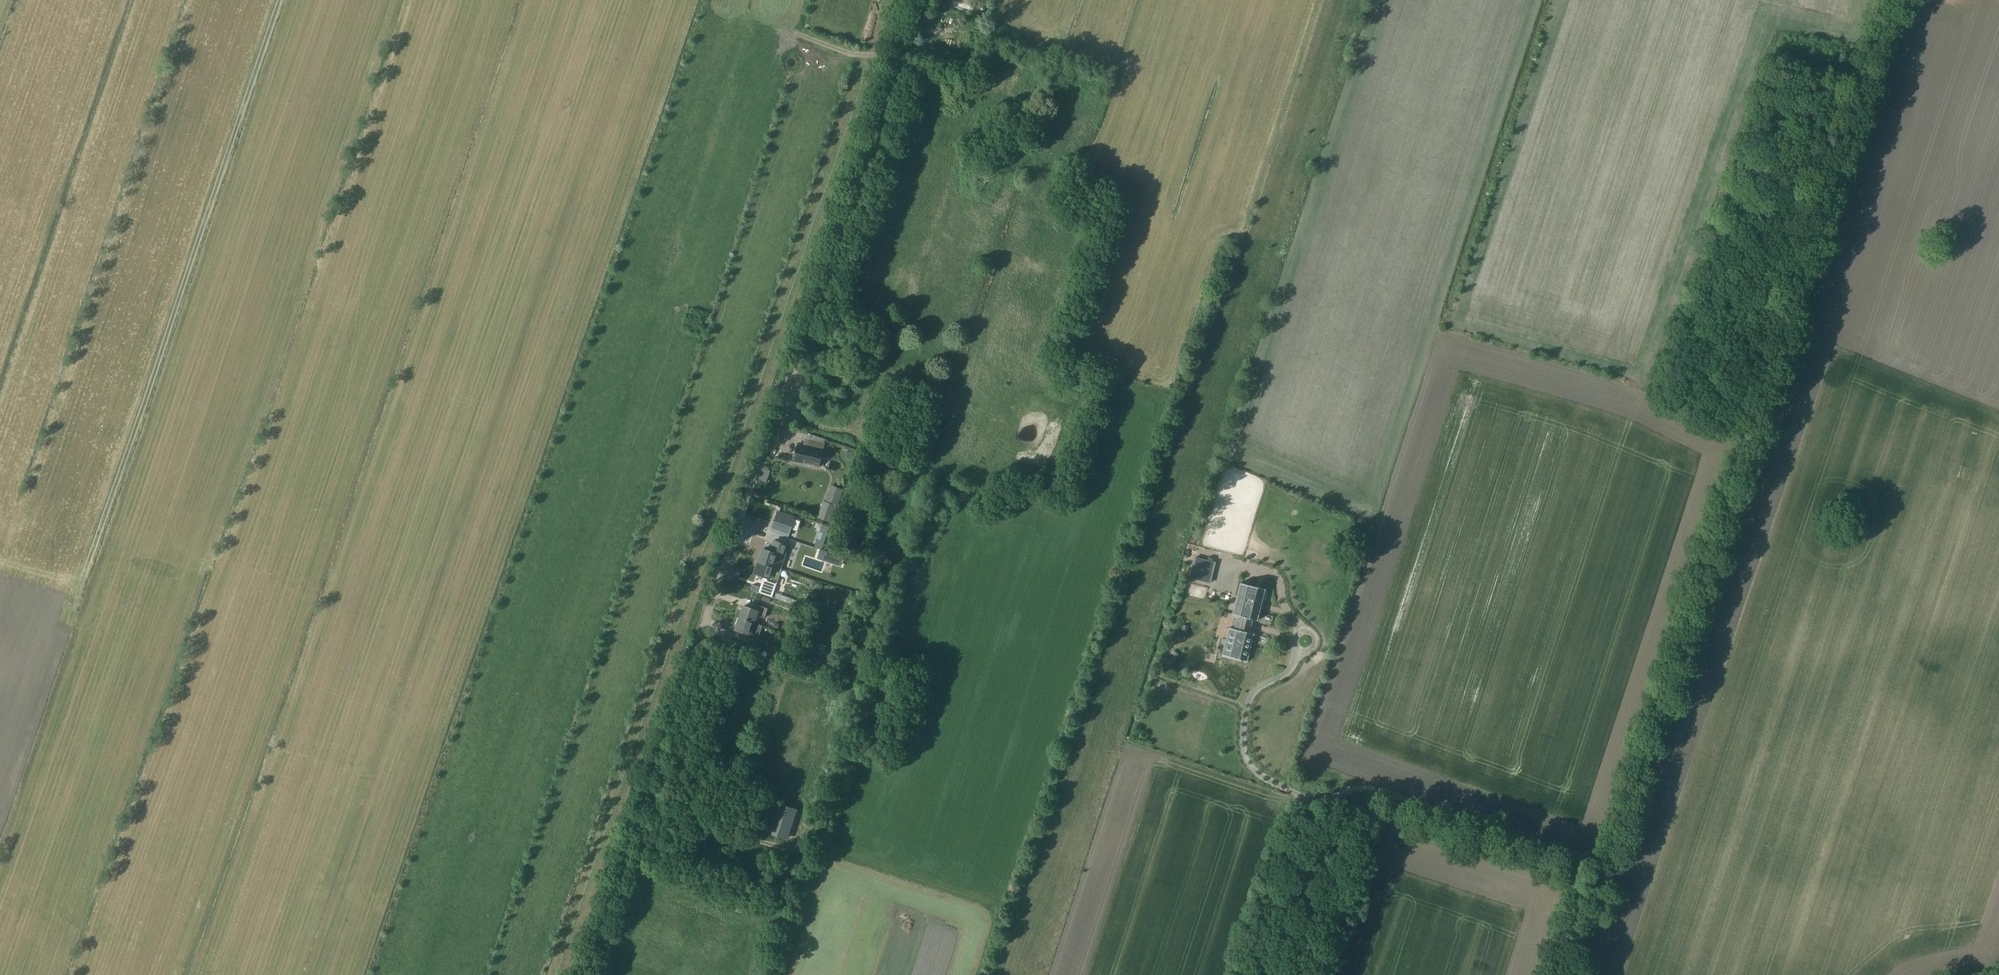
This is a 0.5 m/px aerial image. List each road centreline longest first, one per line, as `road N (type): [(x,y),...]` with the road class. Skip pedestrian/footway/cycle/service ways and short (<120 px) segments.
road 1 (track): [(1890,0),(1603,864)]
road 2 (unclassified): [(701,636),(913,0)]

